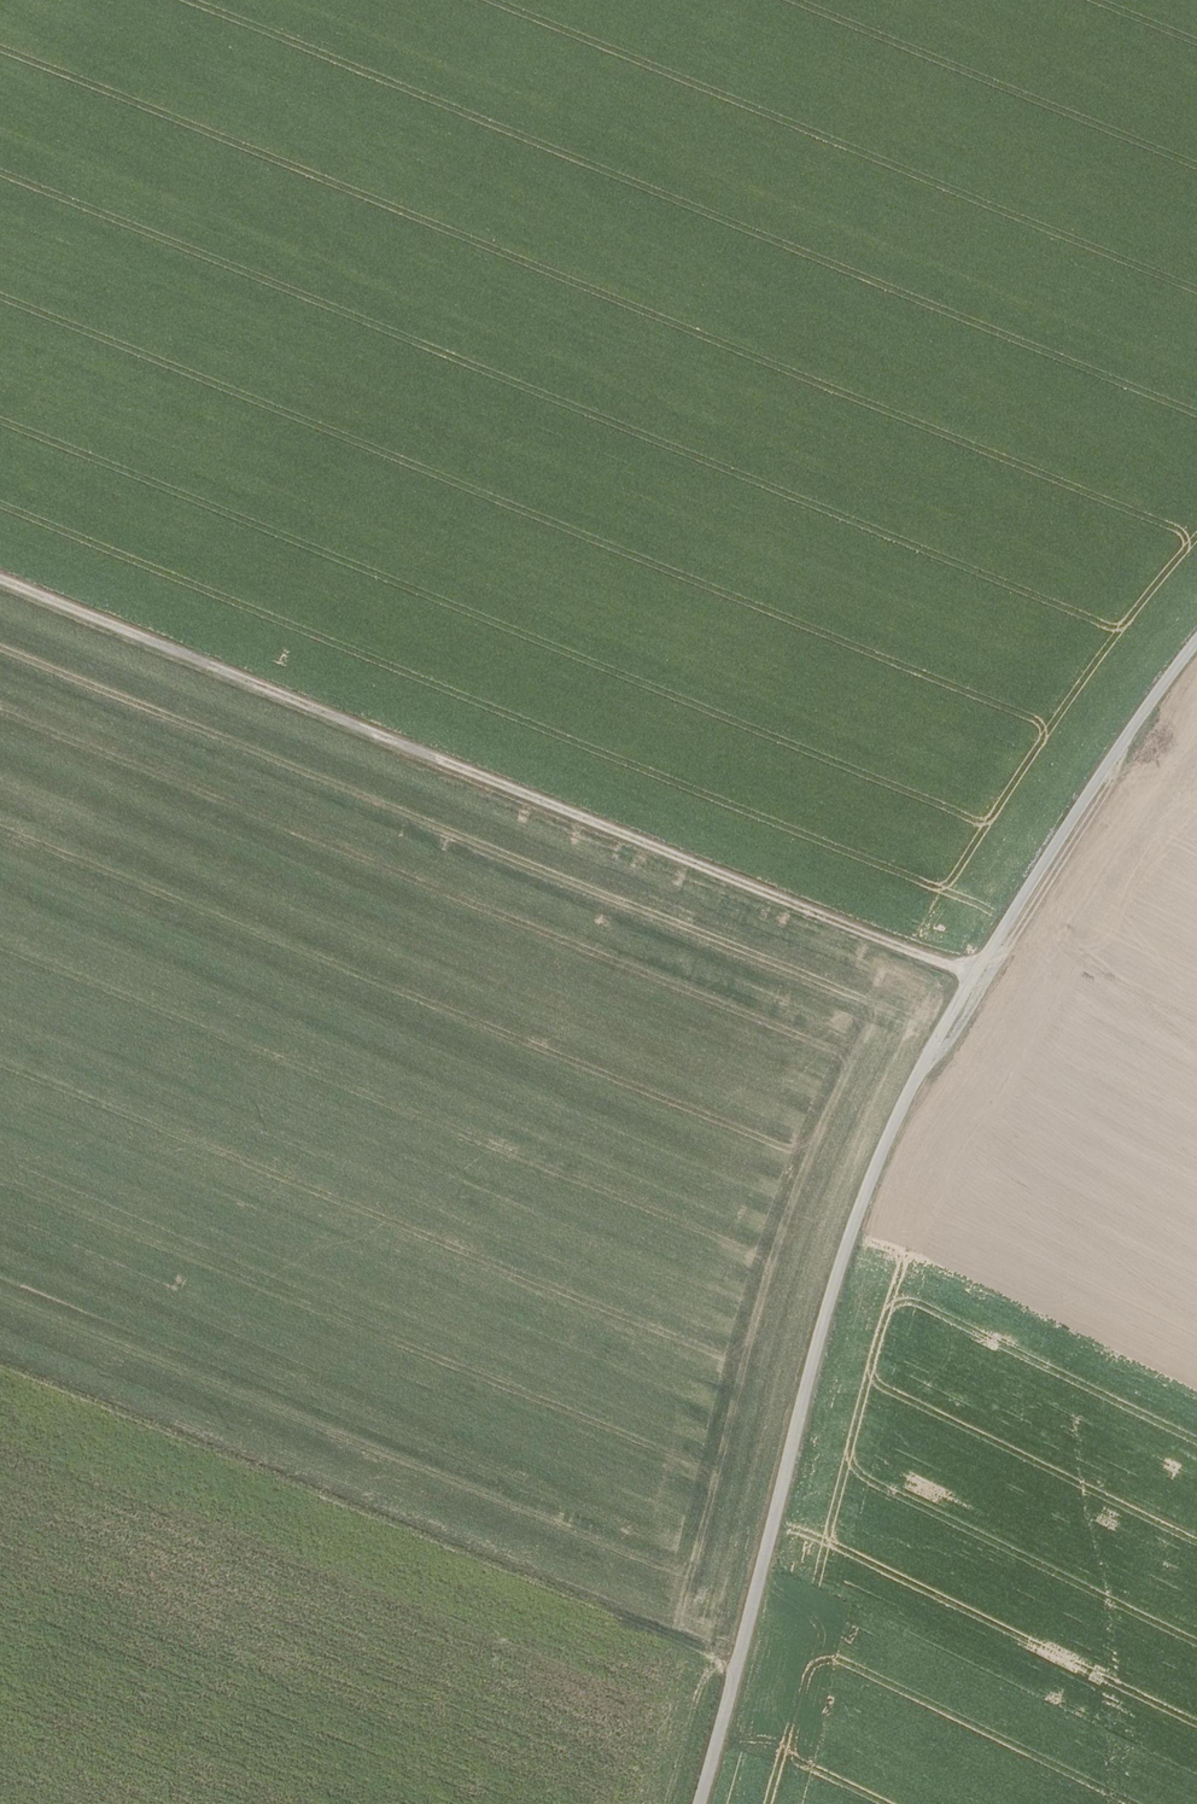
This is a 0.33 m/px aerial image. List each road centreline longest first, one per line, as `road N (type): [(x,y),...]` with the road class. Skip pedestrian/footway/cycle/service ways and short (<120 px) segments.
road 1 (unclassified): [(699,1803),(836,1283),(913,1085),(1153,702),(1196,653)]
road 2 (track): [(0,578),(976,975)]

